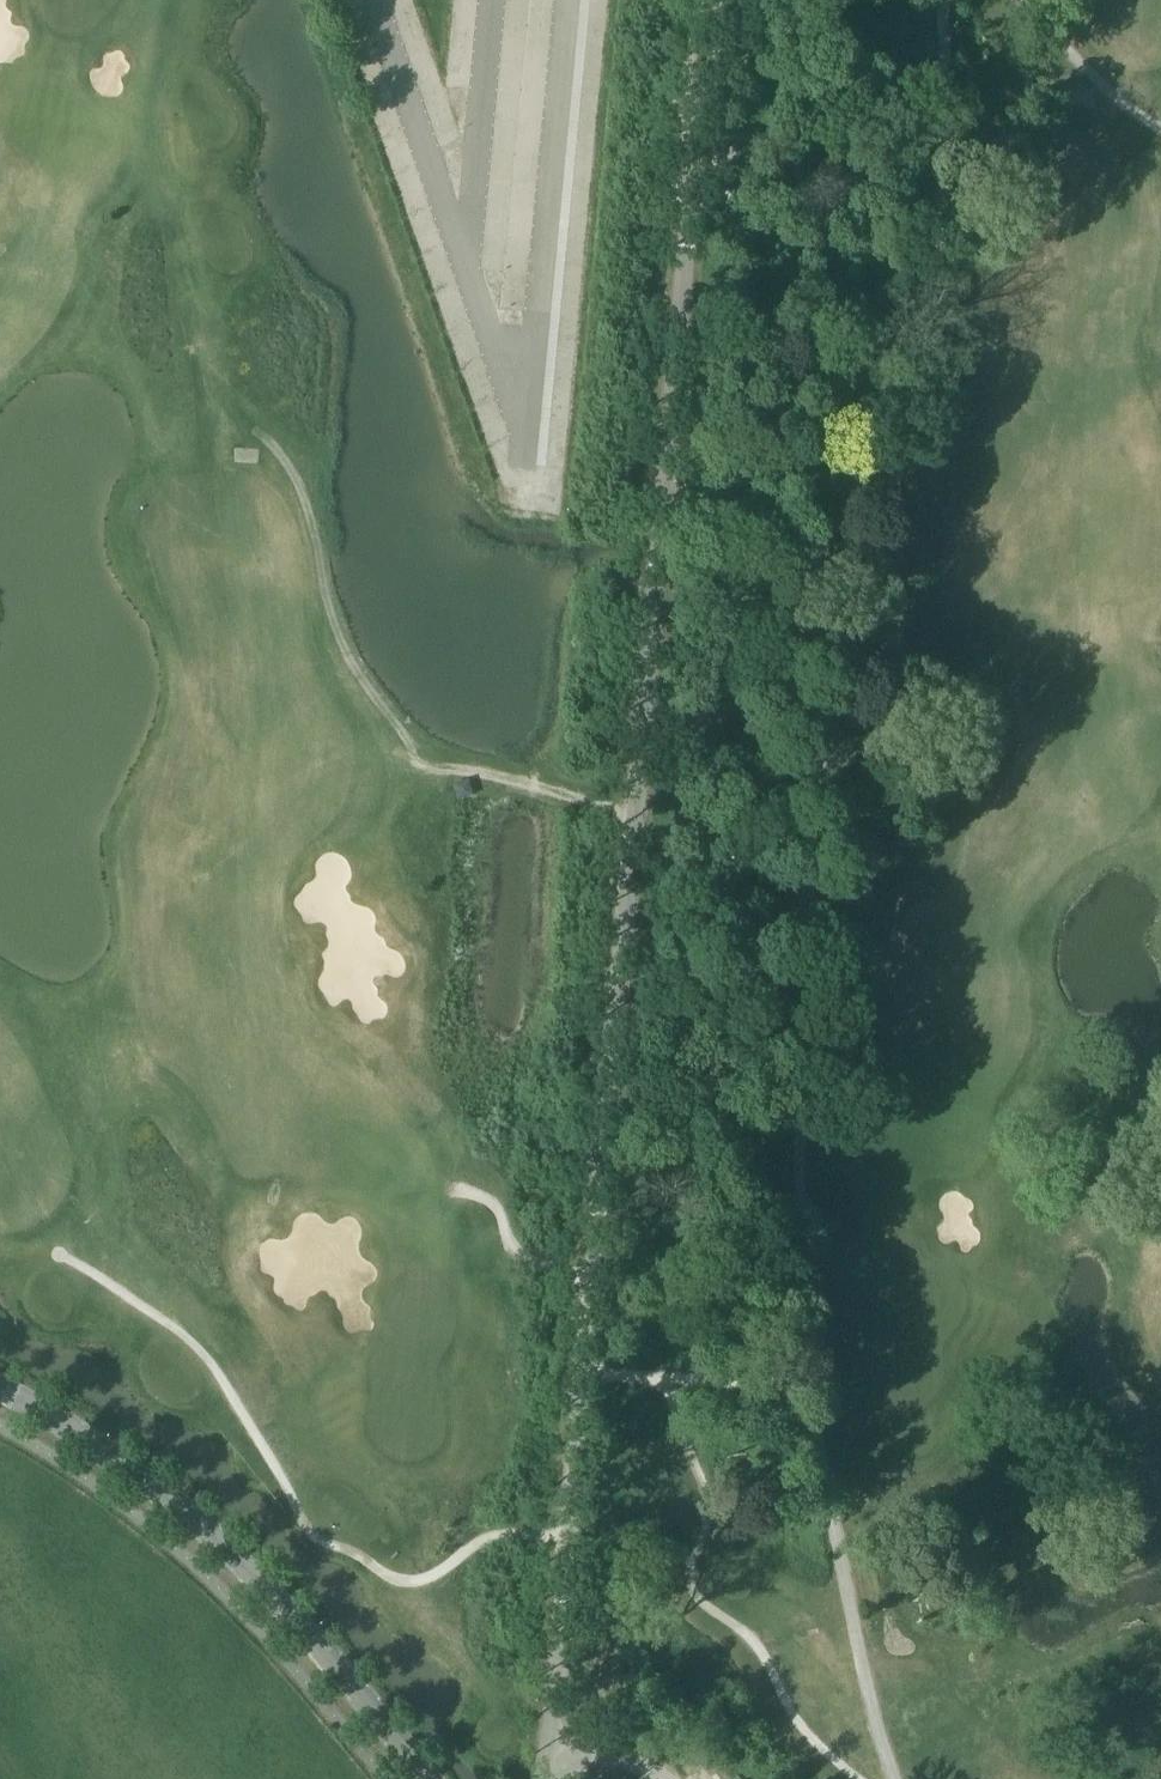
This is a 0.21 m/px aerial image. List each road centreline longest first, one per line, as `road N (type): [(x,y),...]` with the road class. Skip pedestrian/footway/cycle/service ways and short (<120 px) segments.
road 1 (tertiary): [(426,1778),(284,1615),(176,1513),(0,1397)]

